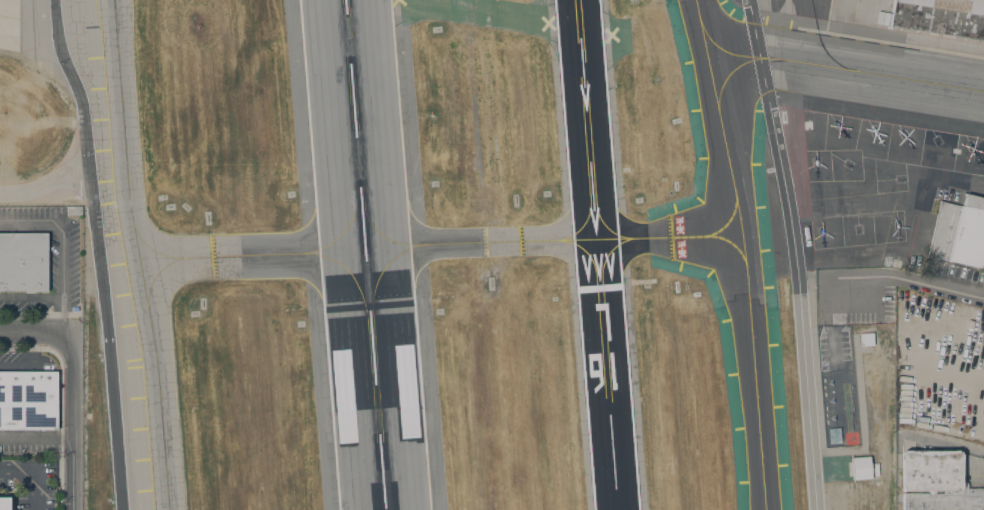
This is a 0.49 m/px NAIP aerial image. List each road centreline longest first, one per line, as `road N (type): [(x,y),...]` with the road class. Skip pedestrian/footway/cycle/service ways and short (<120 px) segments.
road 1 (residential): [(72,509),(70,340)]

